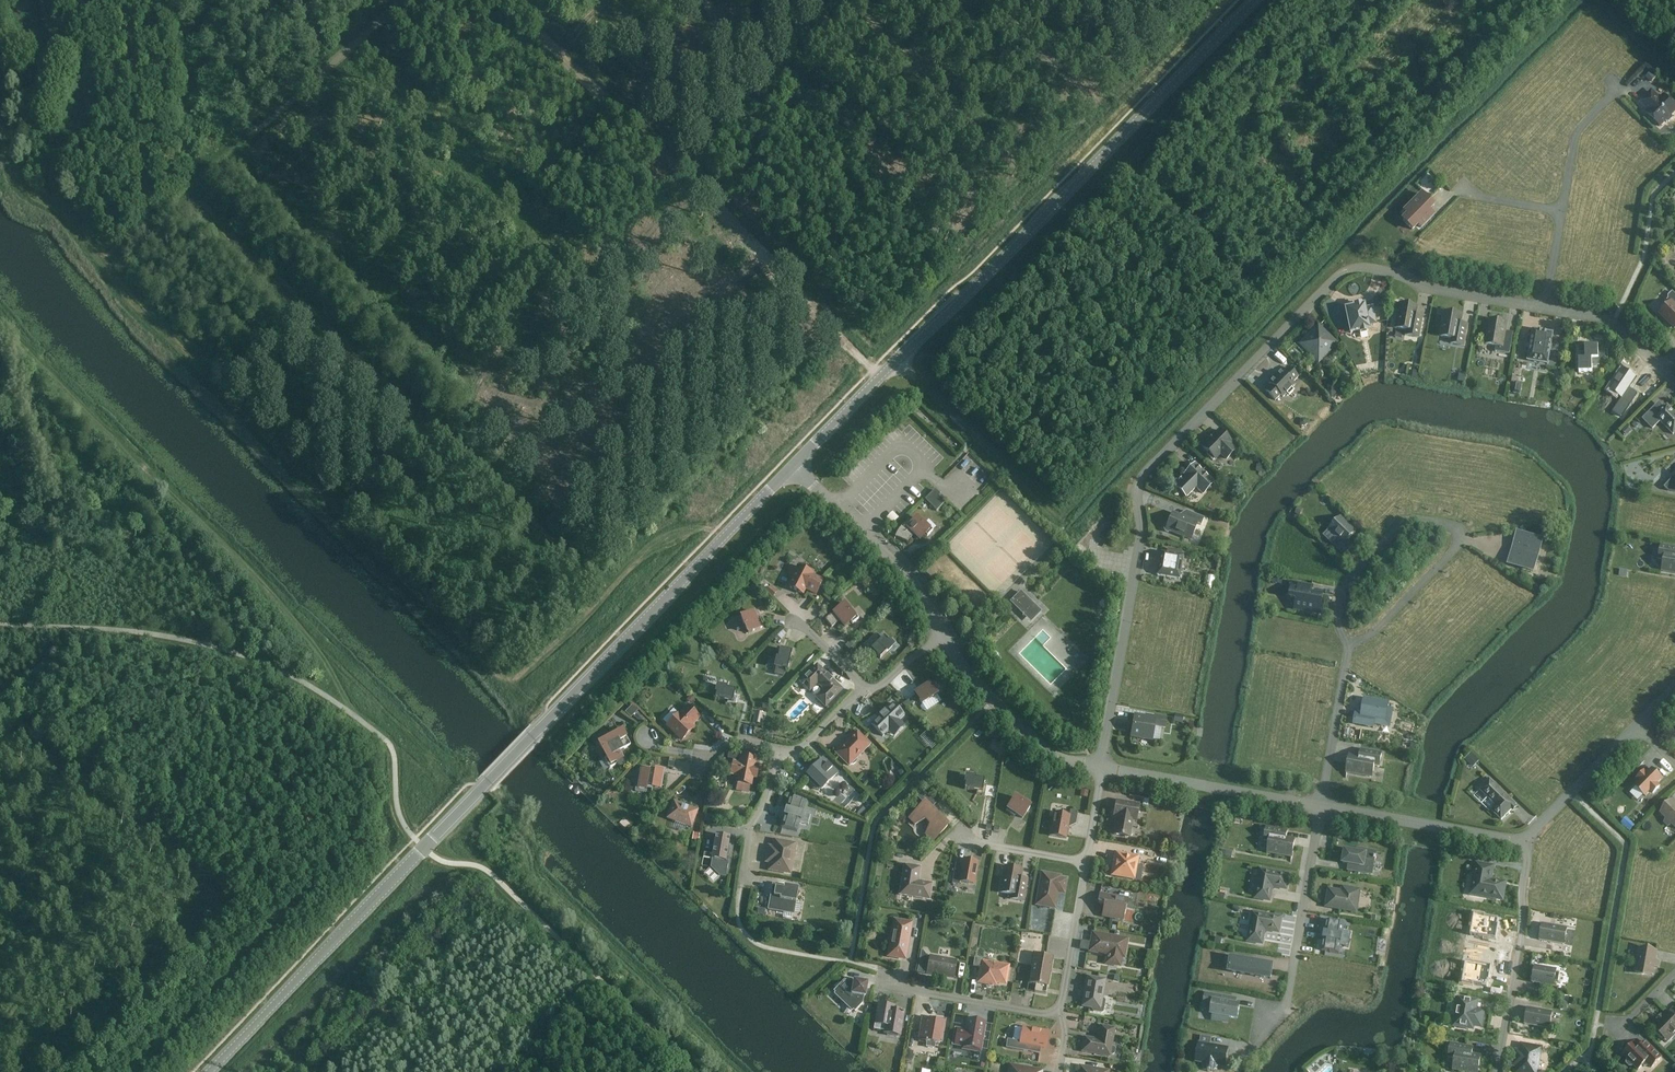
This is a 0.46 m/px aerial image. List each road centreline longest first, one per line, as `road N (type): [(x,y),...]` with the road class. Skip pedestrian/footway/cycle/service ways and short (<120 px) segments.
road 1 (unclassified): [(206,1071),(1246,0)]
road 2 (track): [(508,677),(200,372),(67,216),(24,177),(81,124),(82,63),(52,29),(46,0)]
road 3 (track): [(469,801),(0,319)]
road 4 (track): [(880,378),(503,0)]
road 5 (track): [(104,265),(207,165),(405,0)]
road 6 (track): [(508,677),(517,677),(639,561),(704,529),(727,534)]

